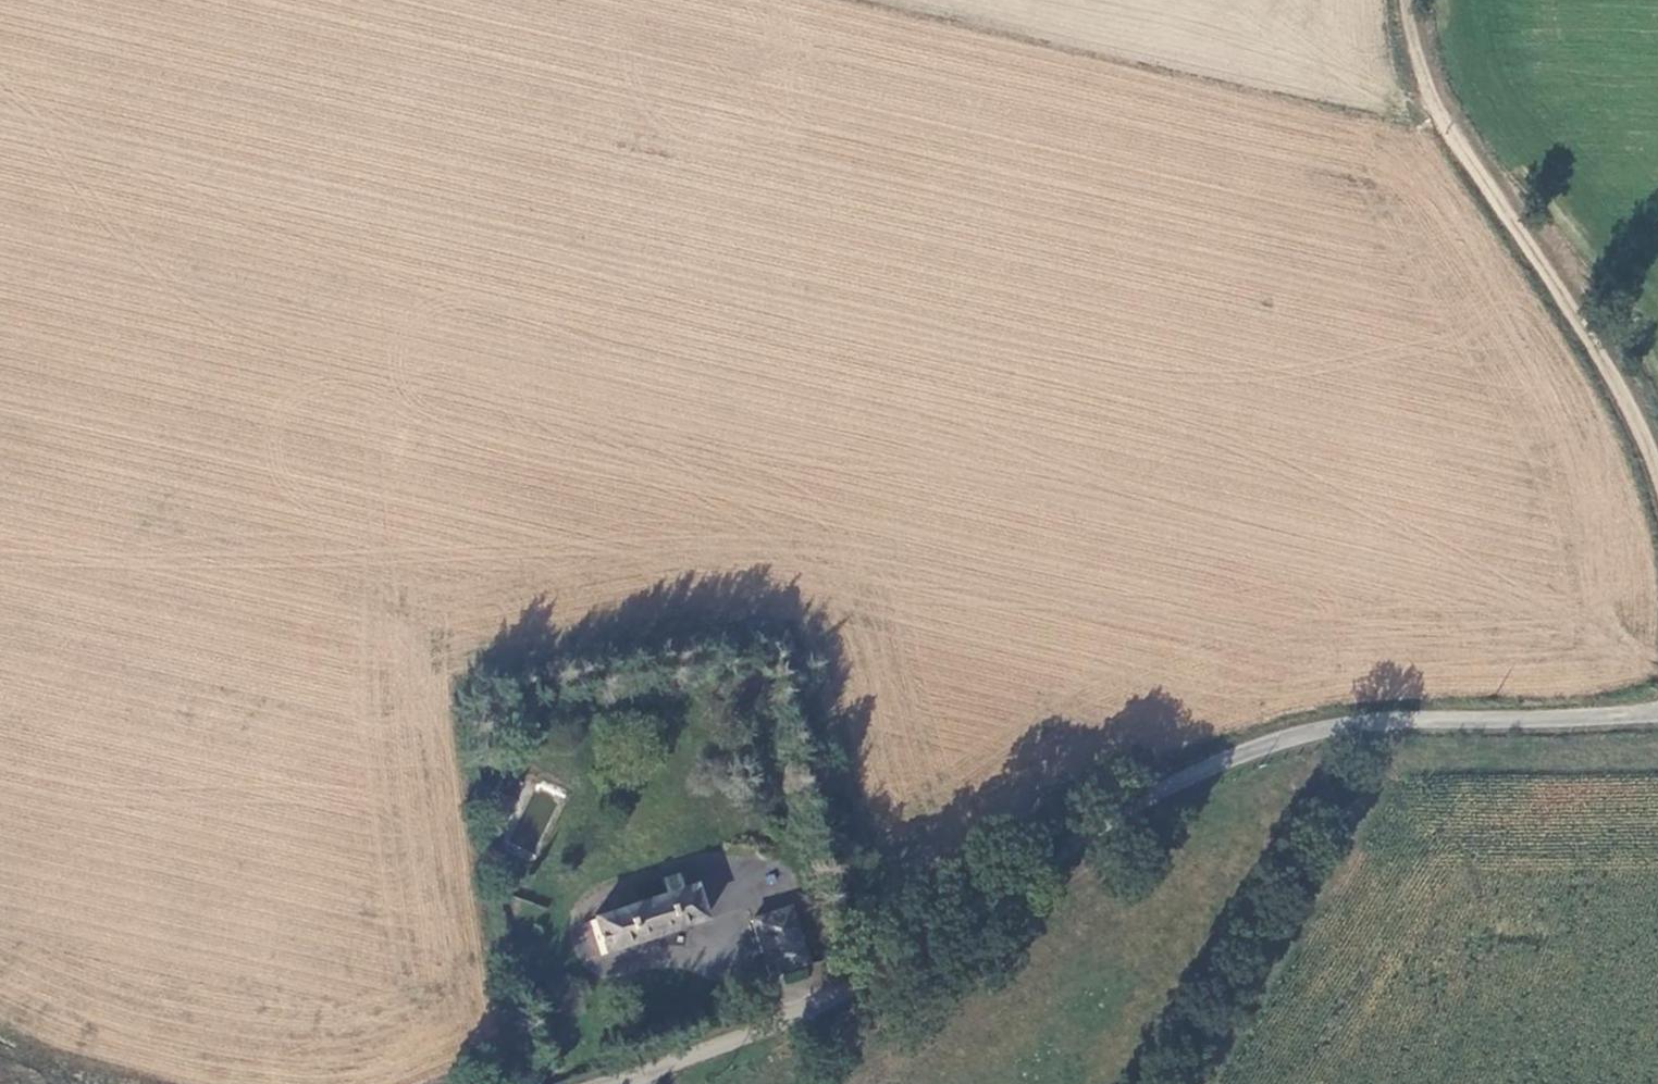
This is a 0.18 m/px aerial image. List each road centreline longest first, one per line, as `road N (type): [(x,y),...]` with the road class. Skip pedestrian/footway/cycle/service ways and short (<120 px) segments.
road 1 (unclassified): [(1657,713),(1355,722),(1175,778),(872,971),(748,1039),(611,1083)]
road 2 (track): [(1657,471),(1566,301),(1436,104),(1408,0)]

